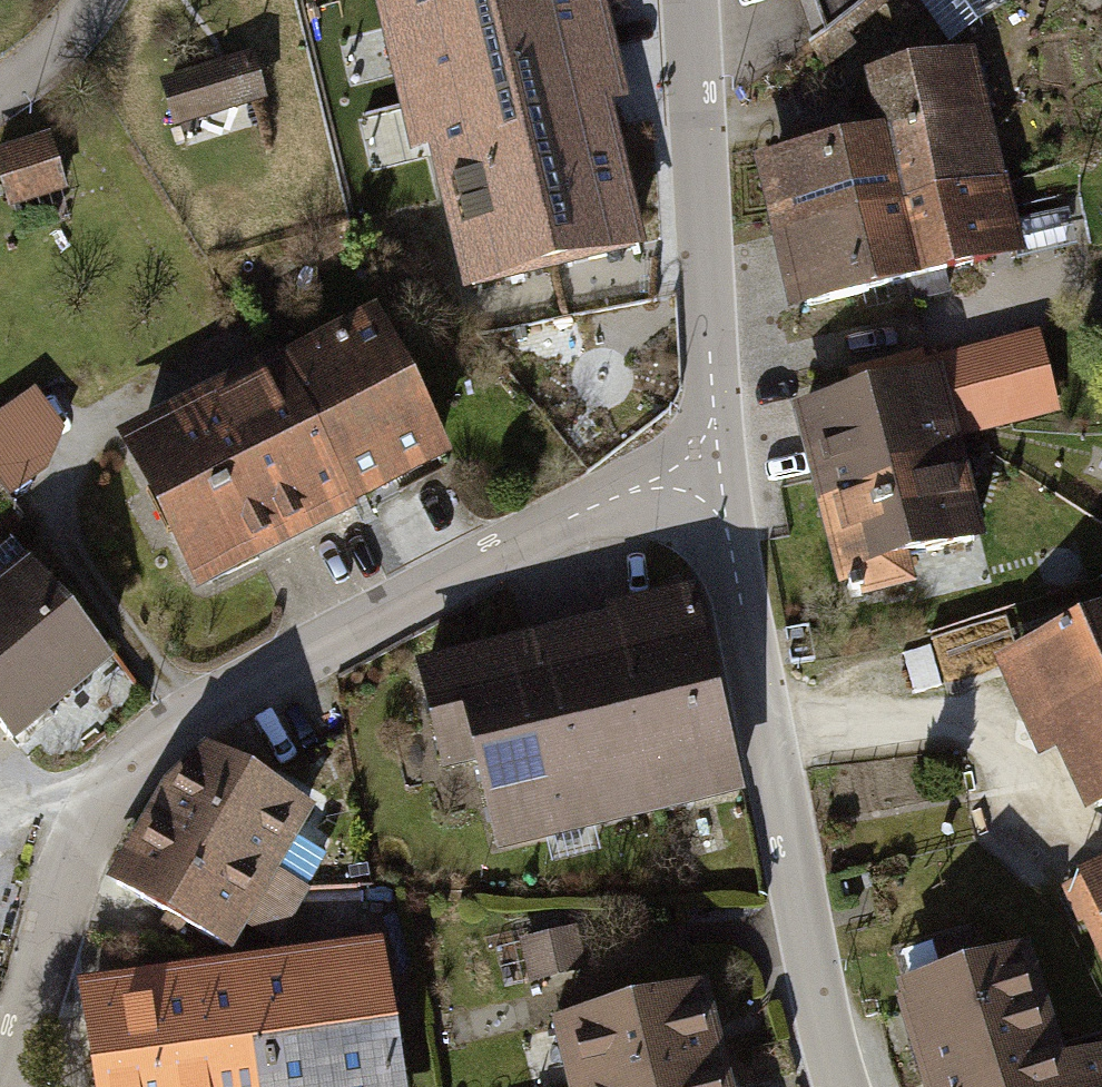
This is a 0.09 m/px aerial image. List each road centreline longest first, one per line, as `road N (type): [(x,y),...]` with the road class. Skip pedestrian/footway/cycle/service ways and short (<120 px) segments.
road 1 (residential): [(7,1086),(71,871),(94,815),(137,749),(166,727),(576,515),(718,453)]
road 2 (tertiary): [(842,1086),(801,916),(718,453)]
road 3 (tertiary): [(718,453),(691,0)]
road 4 (residential): [(0,82),(29,64),(87,0)]

